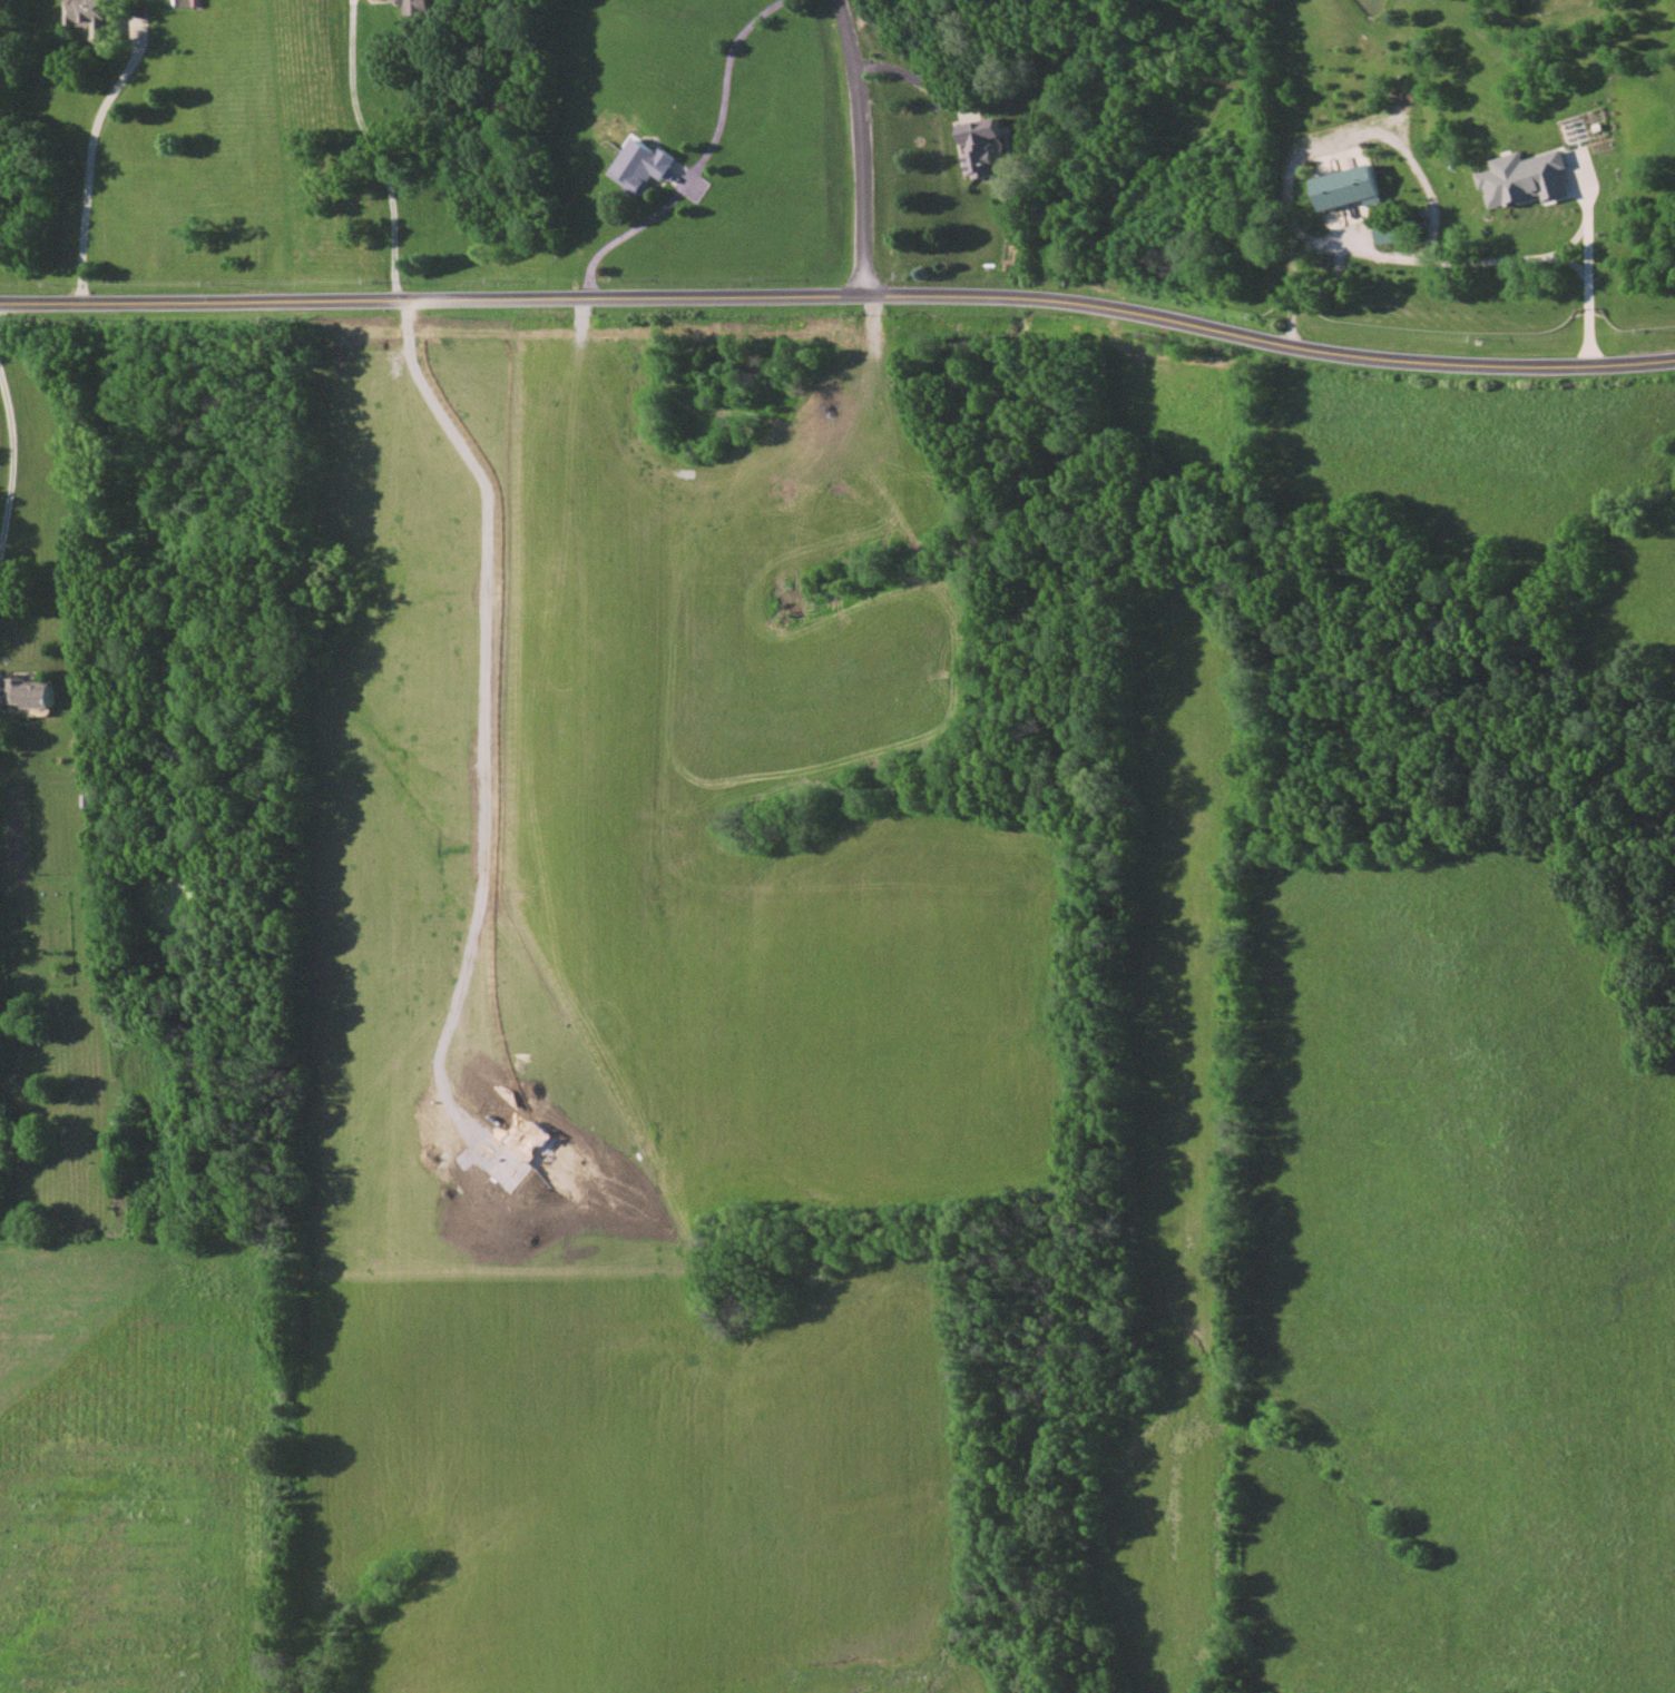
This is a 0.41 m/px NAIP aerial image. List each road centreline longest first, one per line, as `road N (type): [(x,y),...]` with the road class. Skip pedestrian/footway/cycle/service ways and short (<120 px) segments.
road 1 (residential): [(1674,361),(1499,367),(1373,361),(1149,314),(964,295),(0,303)]
road 2 (residential): [(871,296),(863,93),(839,0)]

